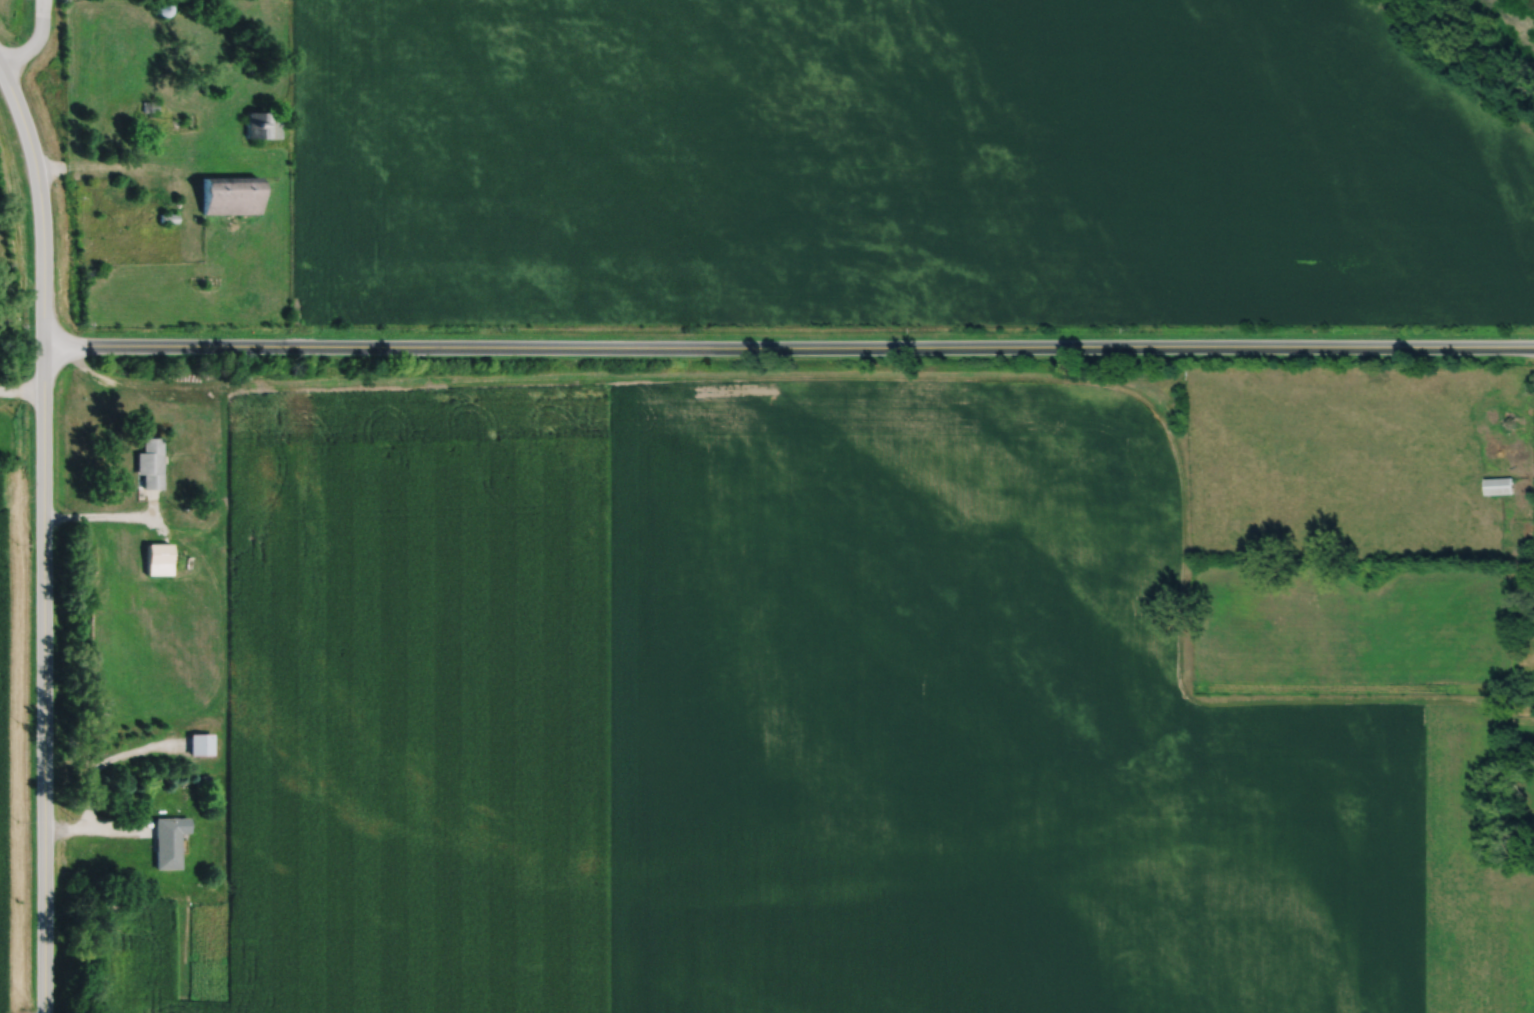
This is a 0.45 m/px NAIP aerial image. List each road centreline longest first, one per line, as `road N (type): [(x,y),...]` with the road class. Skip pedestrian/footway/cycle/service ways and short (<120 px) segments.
road 1 (residential): [(45,348),(1533,349)]
road 2 (residential): [(46,1012),(42,196),(33,144),(0,65)]

